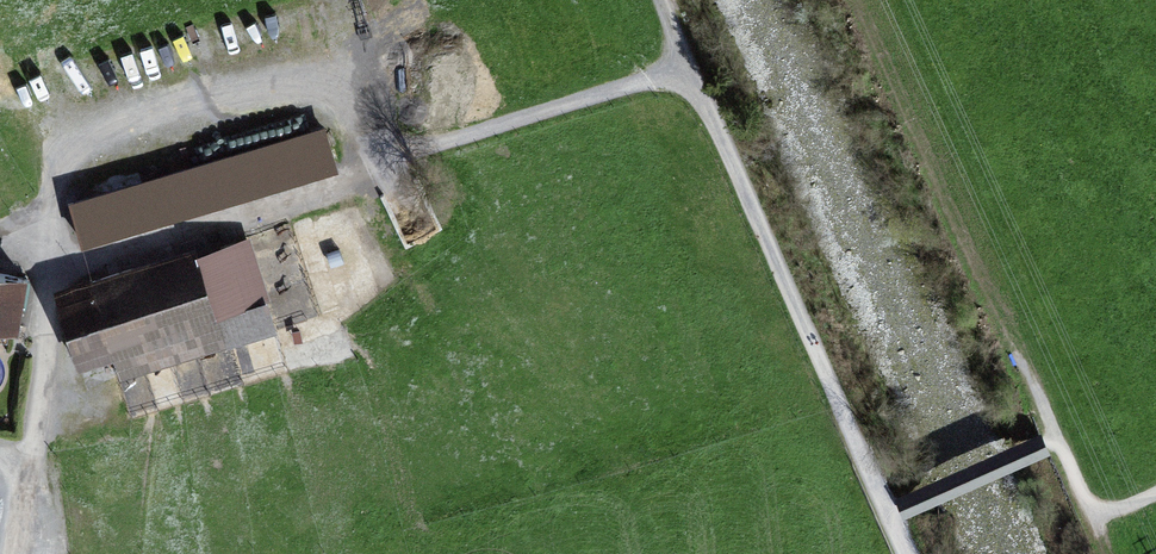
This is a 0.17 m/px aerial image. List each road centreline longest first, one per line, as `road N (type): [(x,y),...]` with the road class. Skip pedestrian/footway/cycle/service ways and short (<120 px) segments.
road 1 (track): [(688,65),(81,262),(49,248)]
road 2 (track): [(688,65),(908,553)]
road 3 (track): [(11,553),(41,400),(49,248)]
road 4 (track): [(1019,344),(1096,528),(1155,497)]

